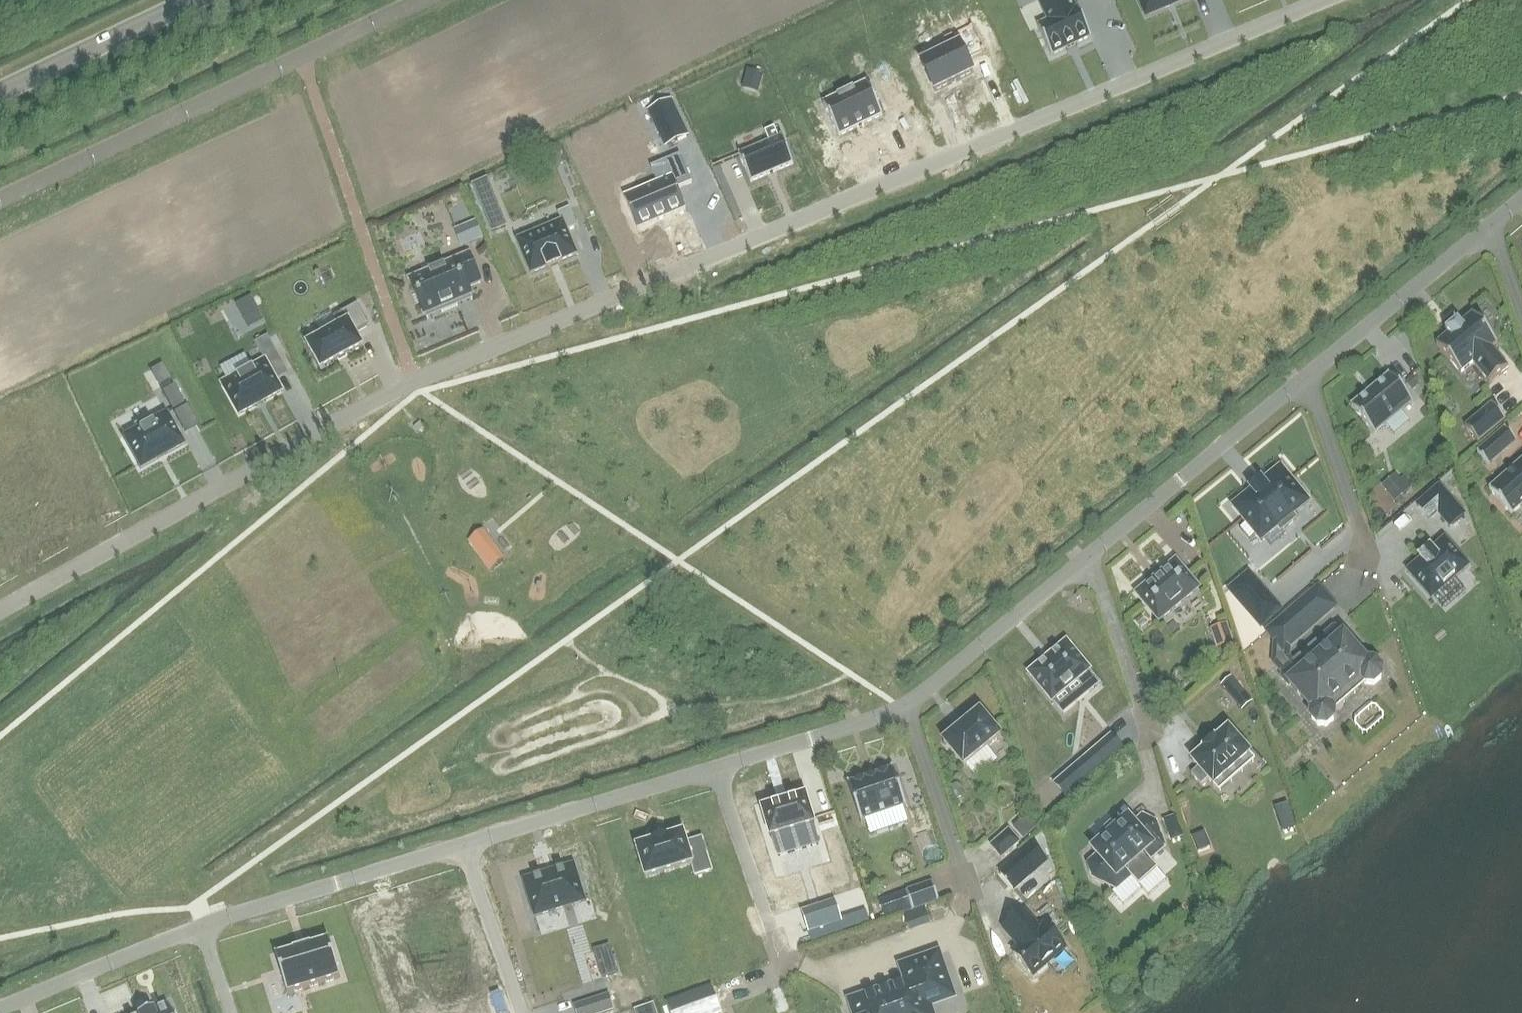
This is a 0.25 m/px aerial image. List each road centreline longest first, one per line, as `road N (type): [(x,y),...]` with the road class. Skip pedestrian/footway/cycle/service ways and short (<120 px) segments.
road 1 (residential): [(1521,200),(901,708),(204,926),(0,1009)]
road 2 (residential): [(0,609),(413,380),(1323,0)]
road 3 (residential): [(423,0),(0,200)]
road 4 (tertiary): [(197,0),(0,93)]

